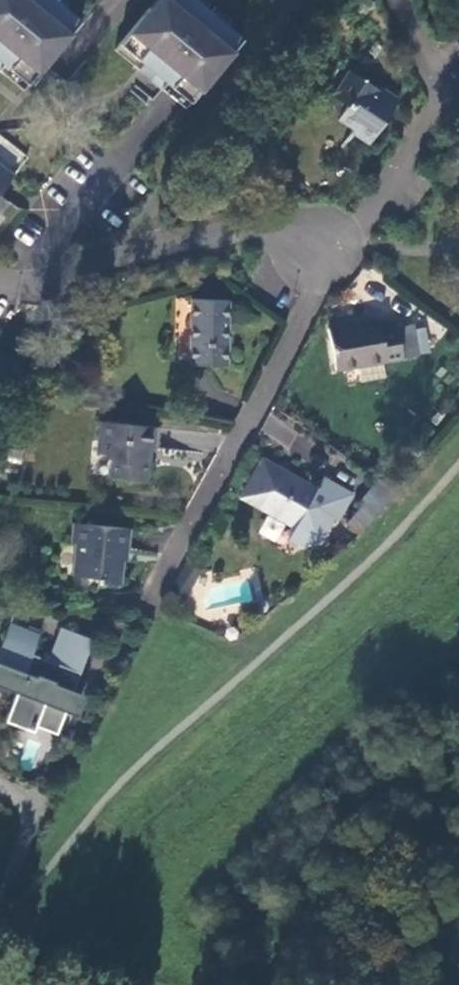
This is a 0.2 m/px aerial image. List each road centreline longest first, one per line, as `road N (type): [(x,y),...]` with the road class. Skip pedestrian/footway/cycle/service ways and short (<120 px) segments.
road 1 (residential): [(344,246),(151,600)]
road 2 (residential): [(0,280),(274,227),(344,246)]
road 3 (residential): [(387,0),(438,99),(406,164),(344,246)]

